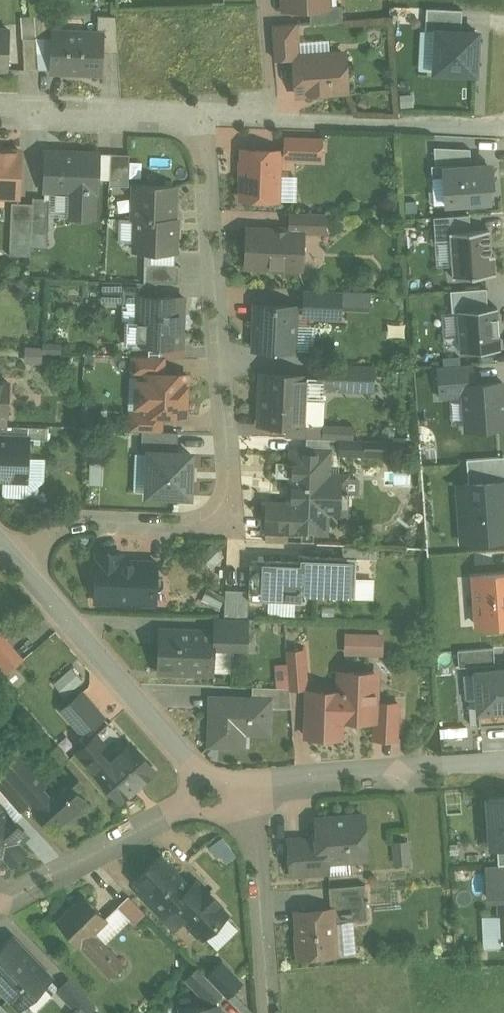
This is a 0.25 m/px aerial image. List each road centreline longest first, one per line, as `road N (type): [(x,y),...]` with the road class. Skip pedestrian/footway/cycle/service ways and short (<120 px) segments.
road 1 (residential): [(203,120),(229,489),(224,510),(205,524),(71,521),(21,563)]
road 2 (residential): [(216,794),(21,563)]
road 3 (residential): [(251,786),(345,767),(503,757)]
road 4 (residential): [(0,901),(216,794)]
road 5 (residential): [(274,122),(503,128)]
road 6 (residential): [(251,786),(270,1012)]
road 7 (residential): [(0,113),(203,120)]
road 8 (residential): [(269,0),(274,122)]

